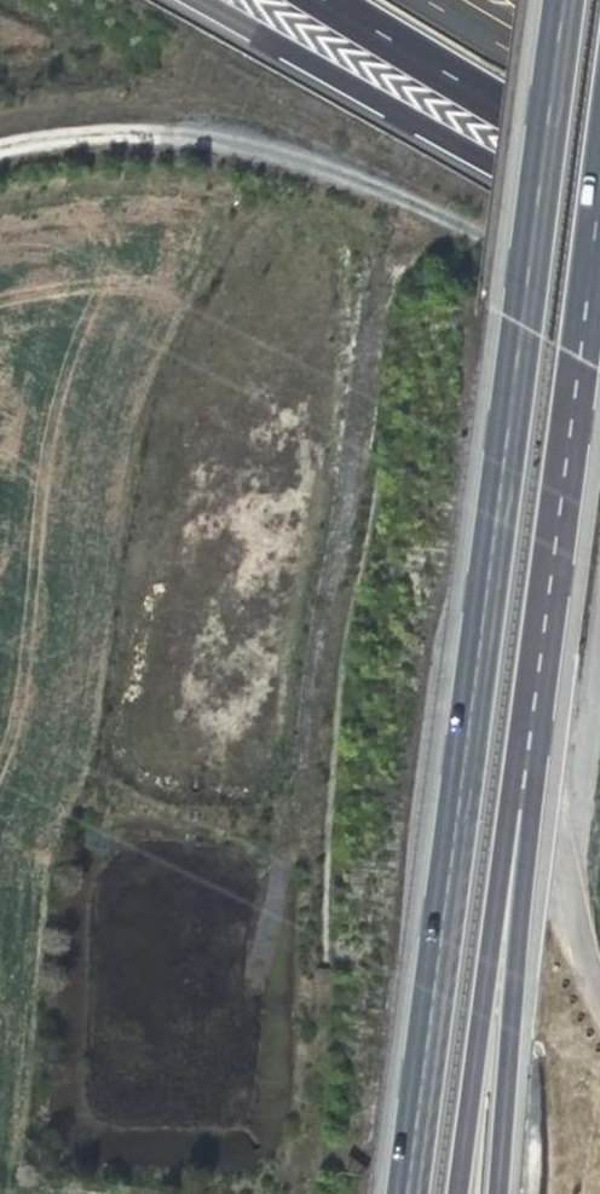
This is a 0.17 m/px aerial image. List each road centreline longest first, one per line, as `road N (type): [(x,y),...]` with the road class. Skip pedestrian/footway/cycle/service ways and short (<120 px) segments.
road 1 (primary): [(563,0),(389,1193)]
road 2 (primary): [(505,795),(599,175)]
road 3 (motorway): [(193,0),(599,220)]
road 4 (primary): [(457,1193),(505,795)]
road 5 (primary): [(493,1193),(505,795)]
road 6 (unclassified): [(599,1003),(582,972),(579,840),(599,652)]
road 7 (motorway): [(321,0),(599,158)]
road 8 (motorway): [(599,90),(442,0)]

